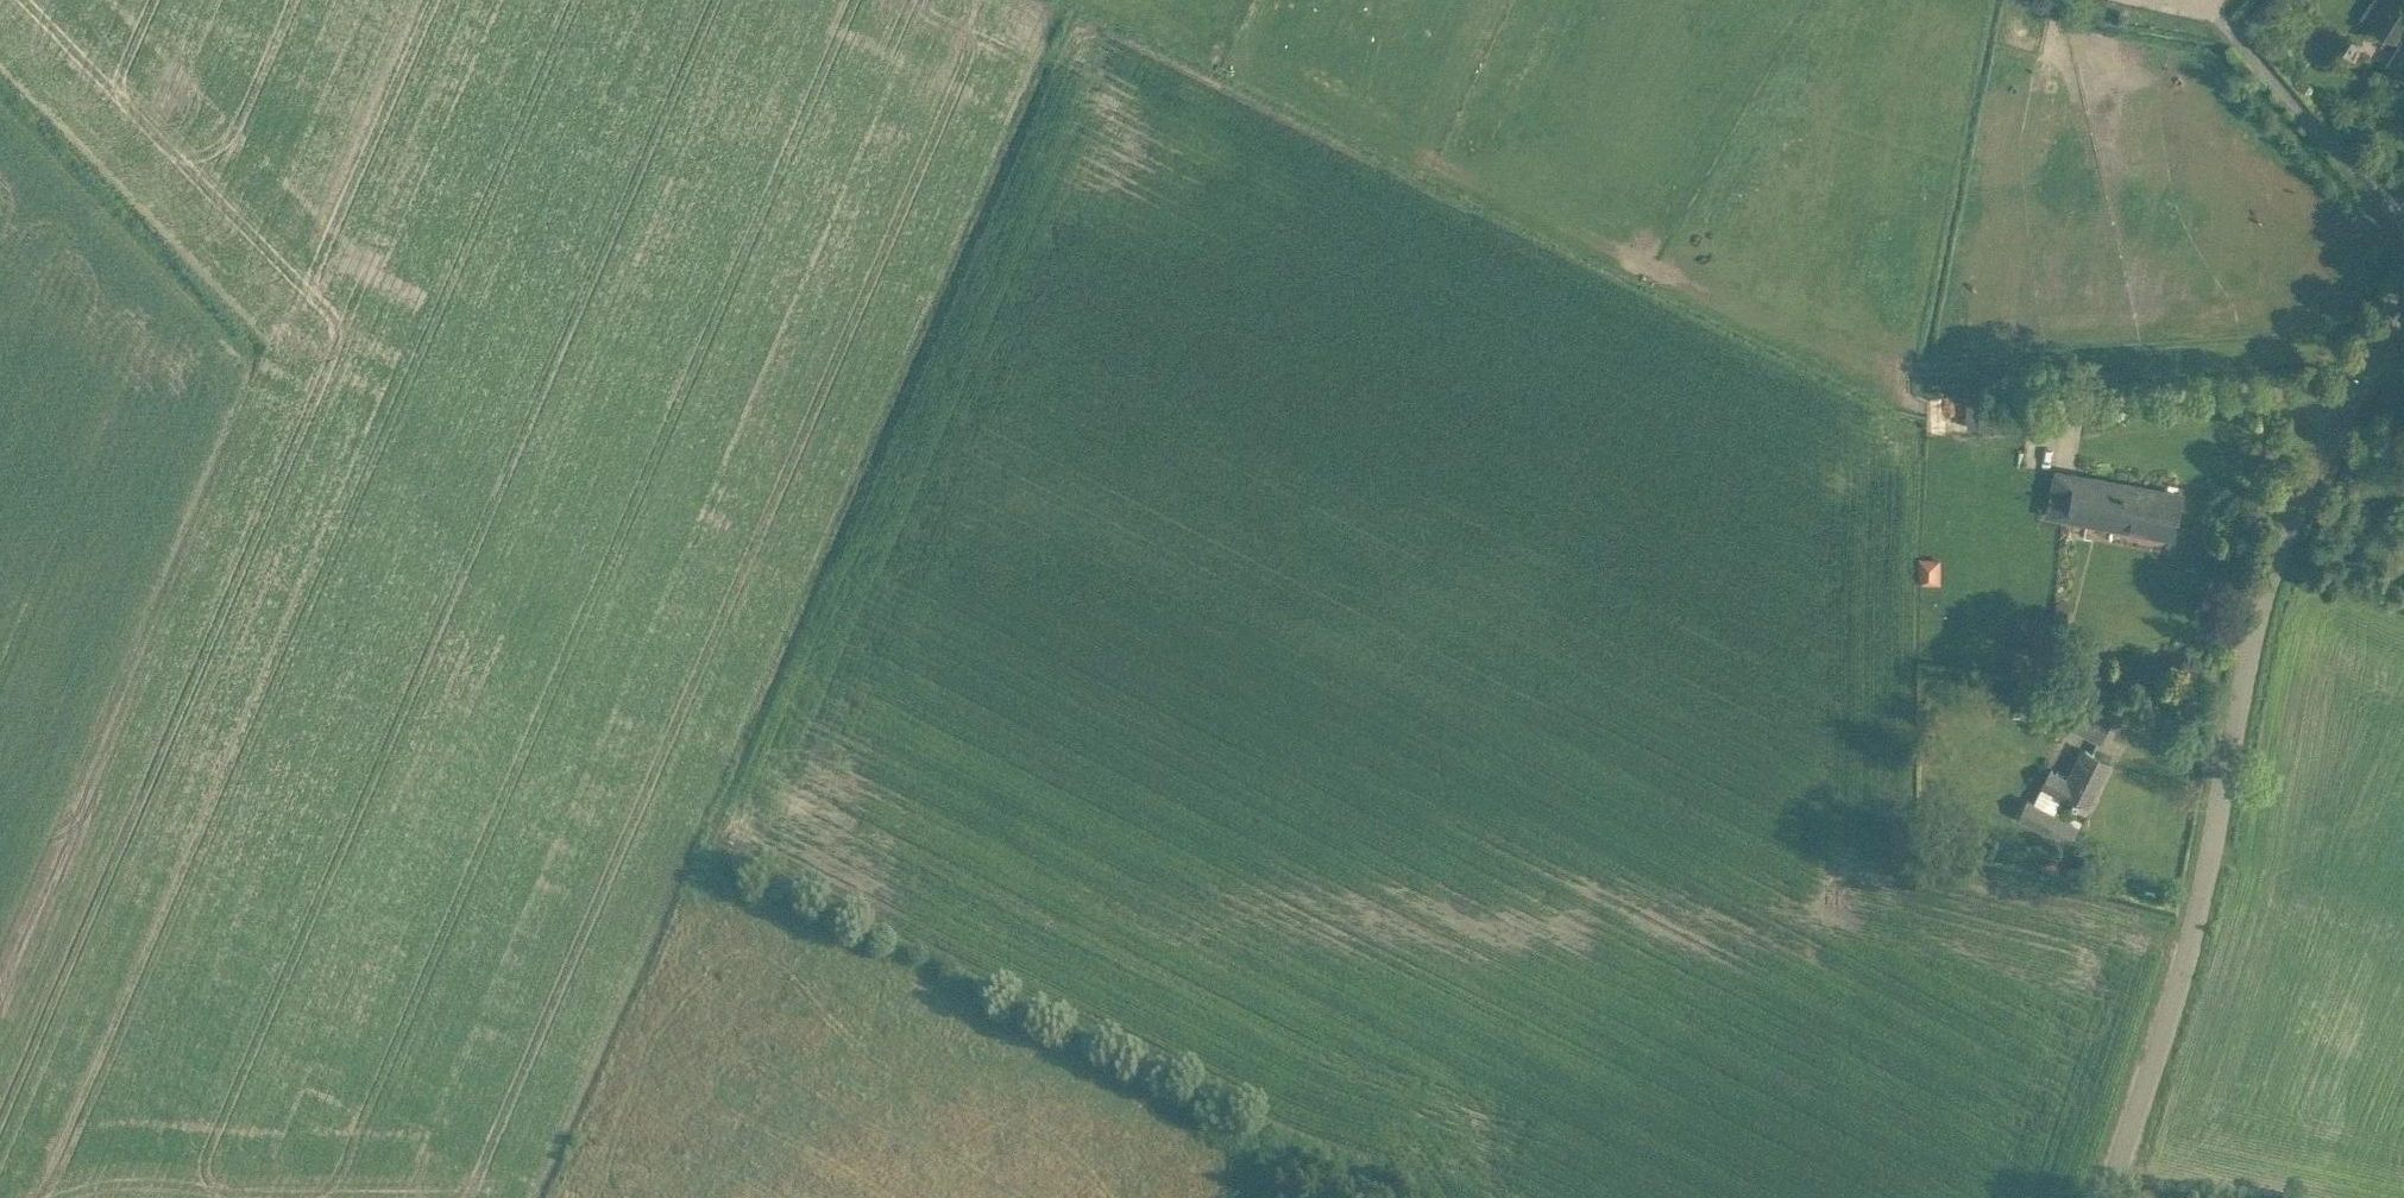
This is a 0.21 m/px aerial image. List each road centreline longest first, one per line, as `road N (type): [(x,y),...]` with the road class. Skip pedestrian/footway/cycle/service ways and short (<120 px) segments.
road 1 (unclassified): [(2102,1197),(2177,991),(2206,884),(2244,659),(2276,551),(2403,283)]

